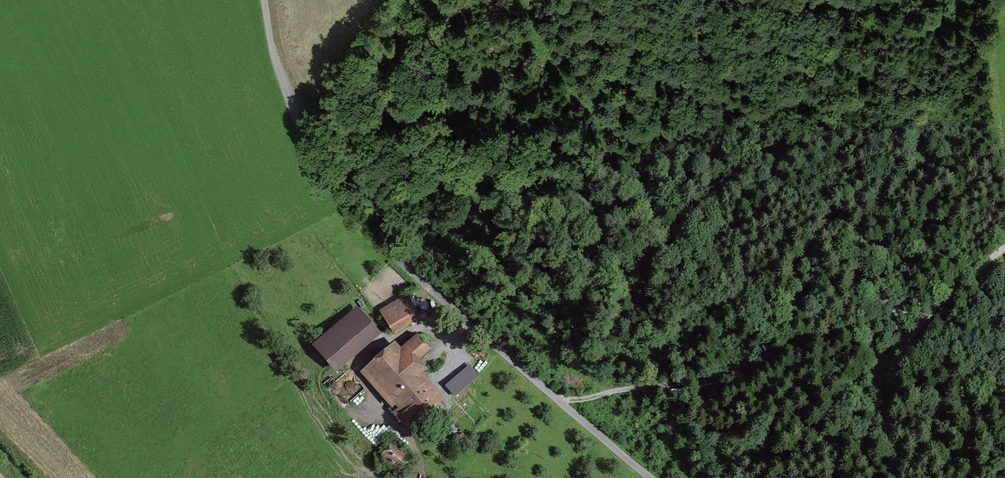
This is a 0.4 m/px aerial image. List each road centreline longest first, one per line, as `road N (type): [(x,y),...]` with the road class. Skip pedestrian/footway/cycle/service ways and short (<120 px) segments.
road 1 (unclassified): [(264,0),(311,153),(420,289),(646,477)]
road 2 (track): [(941,300),(762,364),(556,403)]
road 3 (track): [(843,0),(836,82),(841,249),(849,272),(893,316),(899,349)]
road 4 (track): [(899,349),(886,428),(895,477)]

